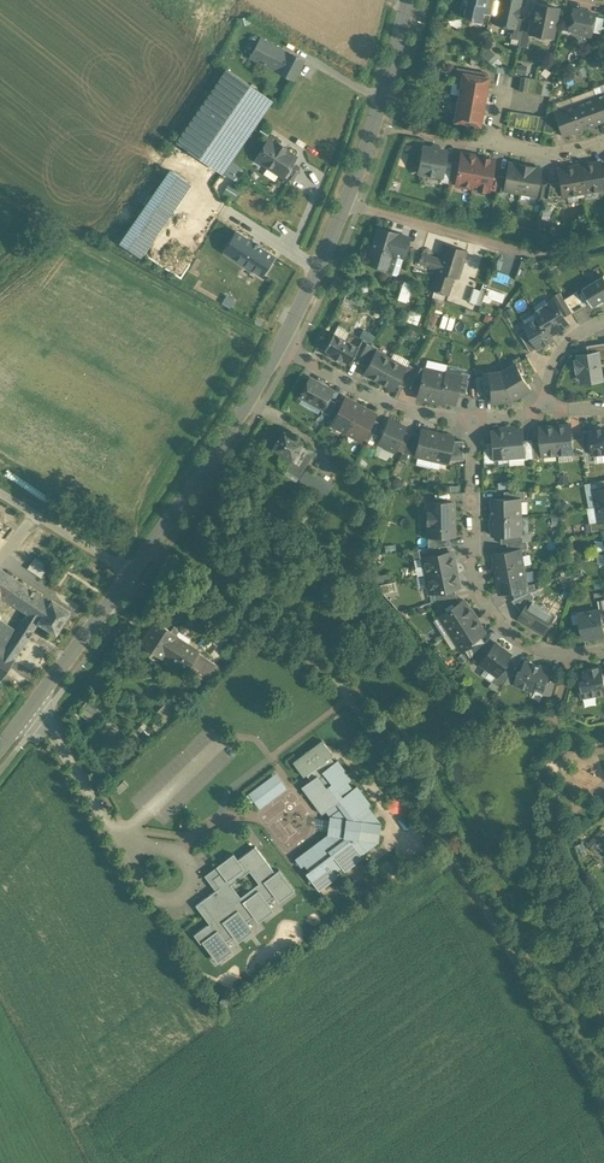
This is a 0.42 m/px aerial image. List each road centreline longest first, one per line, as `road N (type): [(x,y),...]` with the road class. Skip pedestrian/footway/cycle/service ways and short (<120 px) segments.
road 1 (tertiary): [(409,0),(346,199),(281,344)]
road 2 (residential): [(473,418),(473,560),(484,597),(504,625),(535,645),(603,650)]
road 3 (tertiary): [(281,344),(132,574)]
road 4 (tertiary): [(132,574),(0,747)]
road 5 (residential): [(281,344),(402,409),(473,418)]
road 6 (unclassified): [(132,574),(0,492)]
road 7 (residential): [(603,142),(539,153),(500,146),(507,103)]

